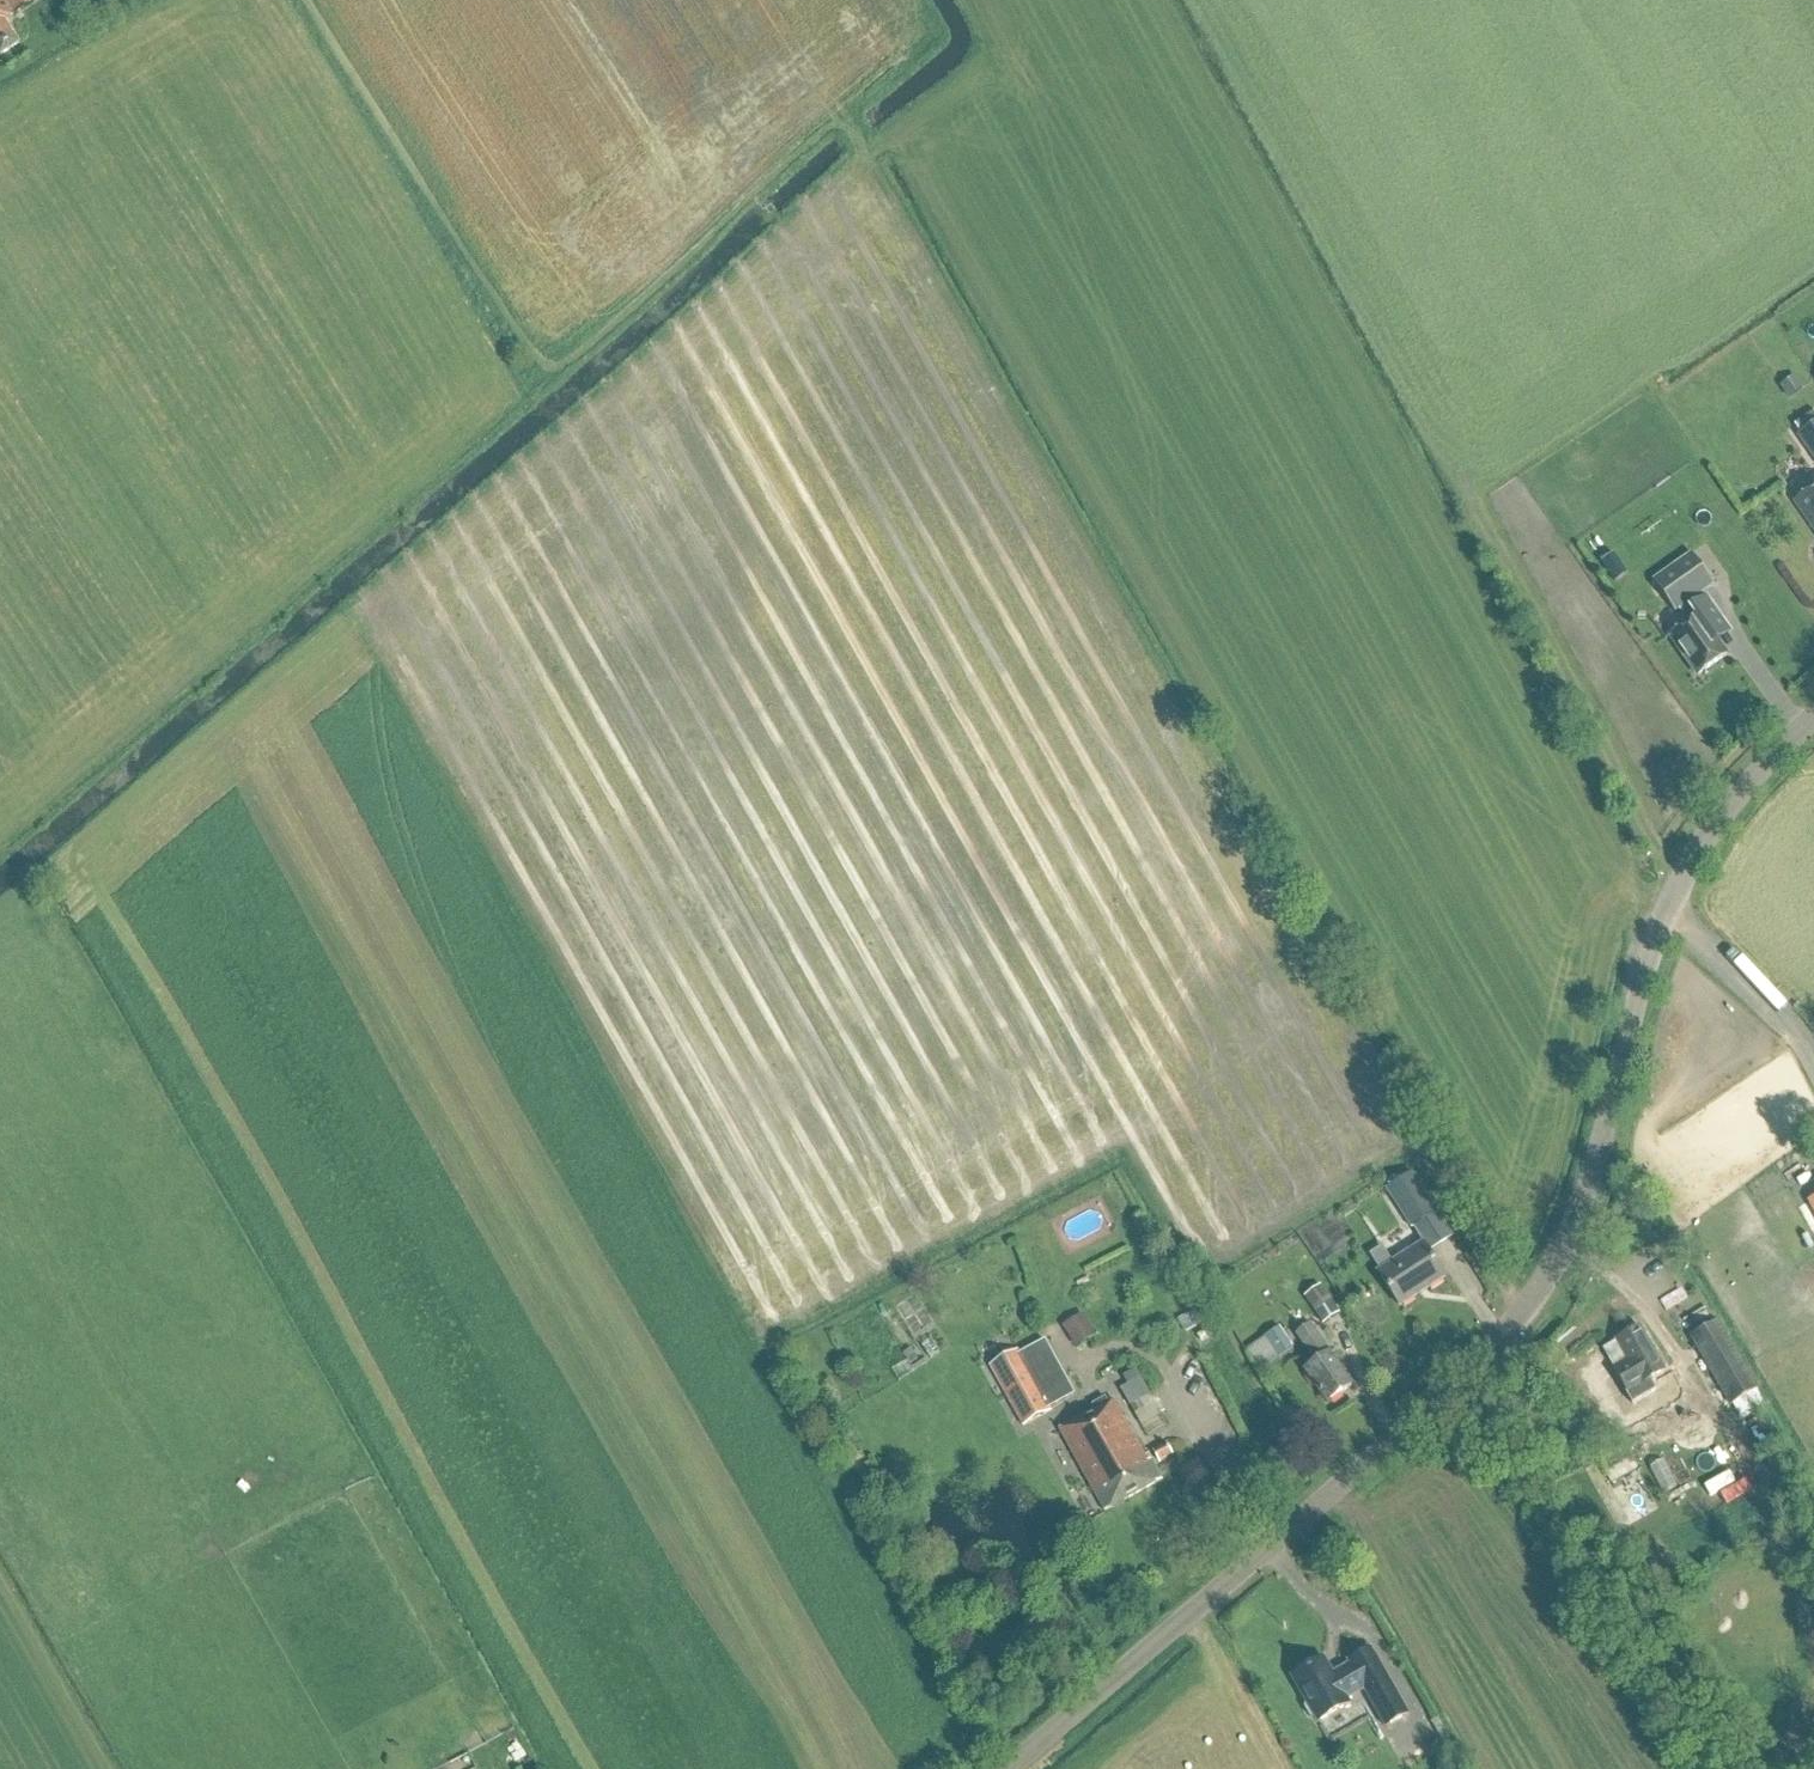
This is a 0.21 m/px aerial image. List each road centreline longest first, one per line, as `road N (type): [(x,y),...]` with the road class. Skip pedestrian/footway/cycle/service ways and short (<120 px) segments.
road 1 (unclassified): [(1010,1768),(1535,1316),(1567,1263),(1623,1102),(1648,964),(1690,855),(1756,774),(1813,721)]
road 2 (track): [(1526,1324),(1348,1030)]

